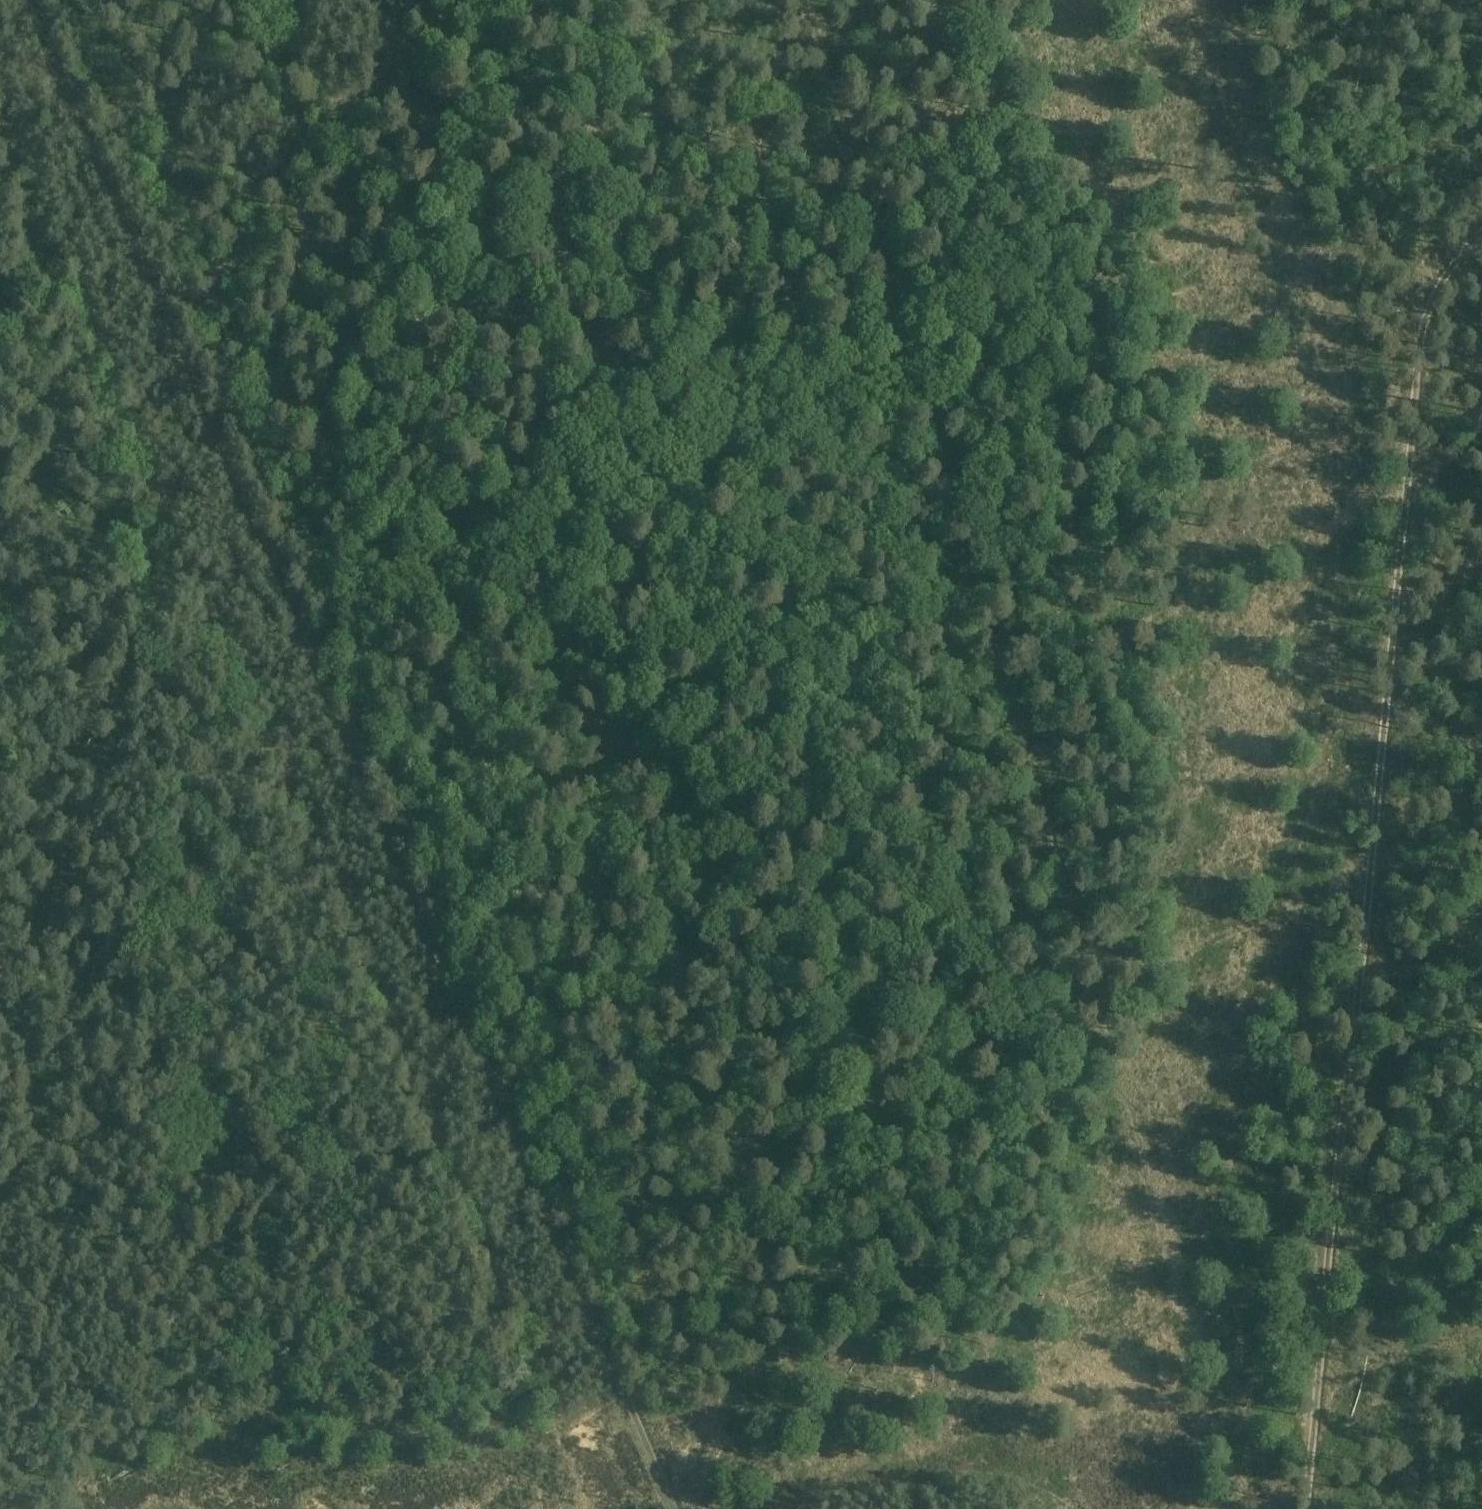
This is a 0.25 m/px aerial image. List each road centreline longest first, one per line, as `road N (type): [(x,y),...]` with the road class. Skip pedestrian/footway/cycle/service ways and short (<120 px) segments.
road 1 (track): [(26,0),(667,1508)]
road 2 (track): [(1481,218),(1454,232),(1427,292),(1303,1508)]

